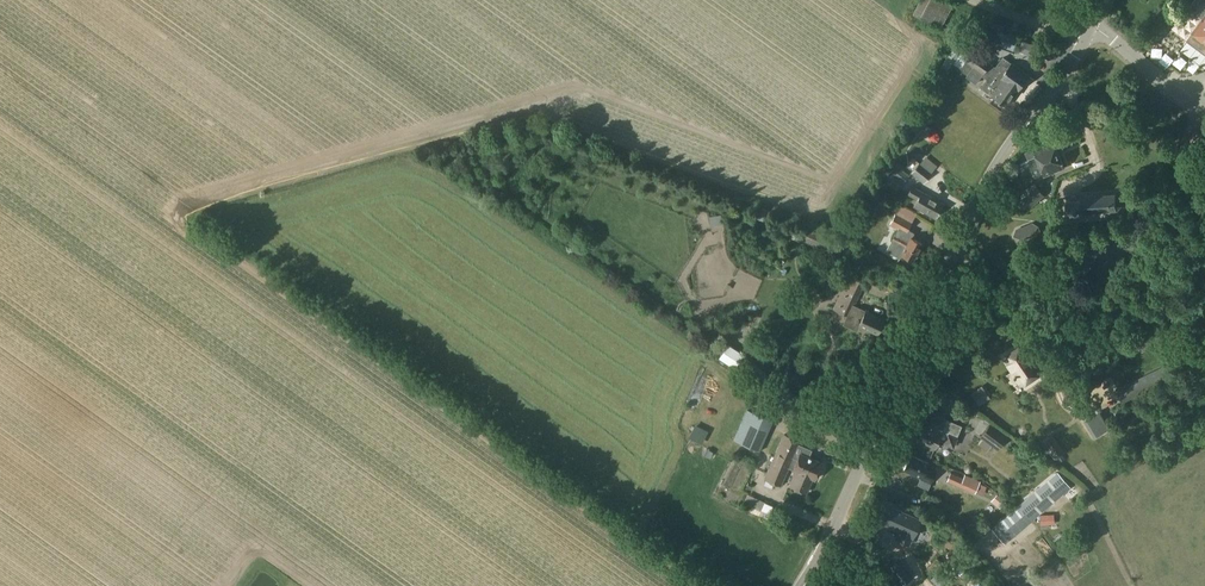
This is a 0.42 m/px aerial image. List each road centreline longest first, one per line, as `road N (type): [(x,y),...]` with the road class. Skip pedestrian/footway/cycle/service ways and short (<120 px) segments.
road 1 (tertiary): [(843,516),(958,242),(998,165),(1089,34)]
road 2 (residential): [(1204,115),(1125,50),(1089,34)]

